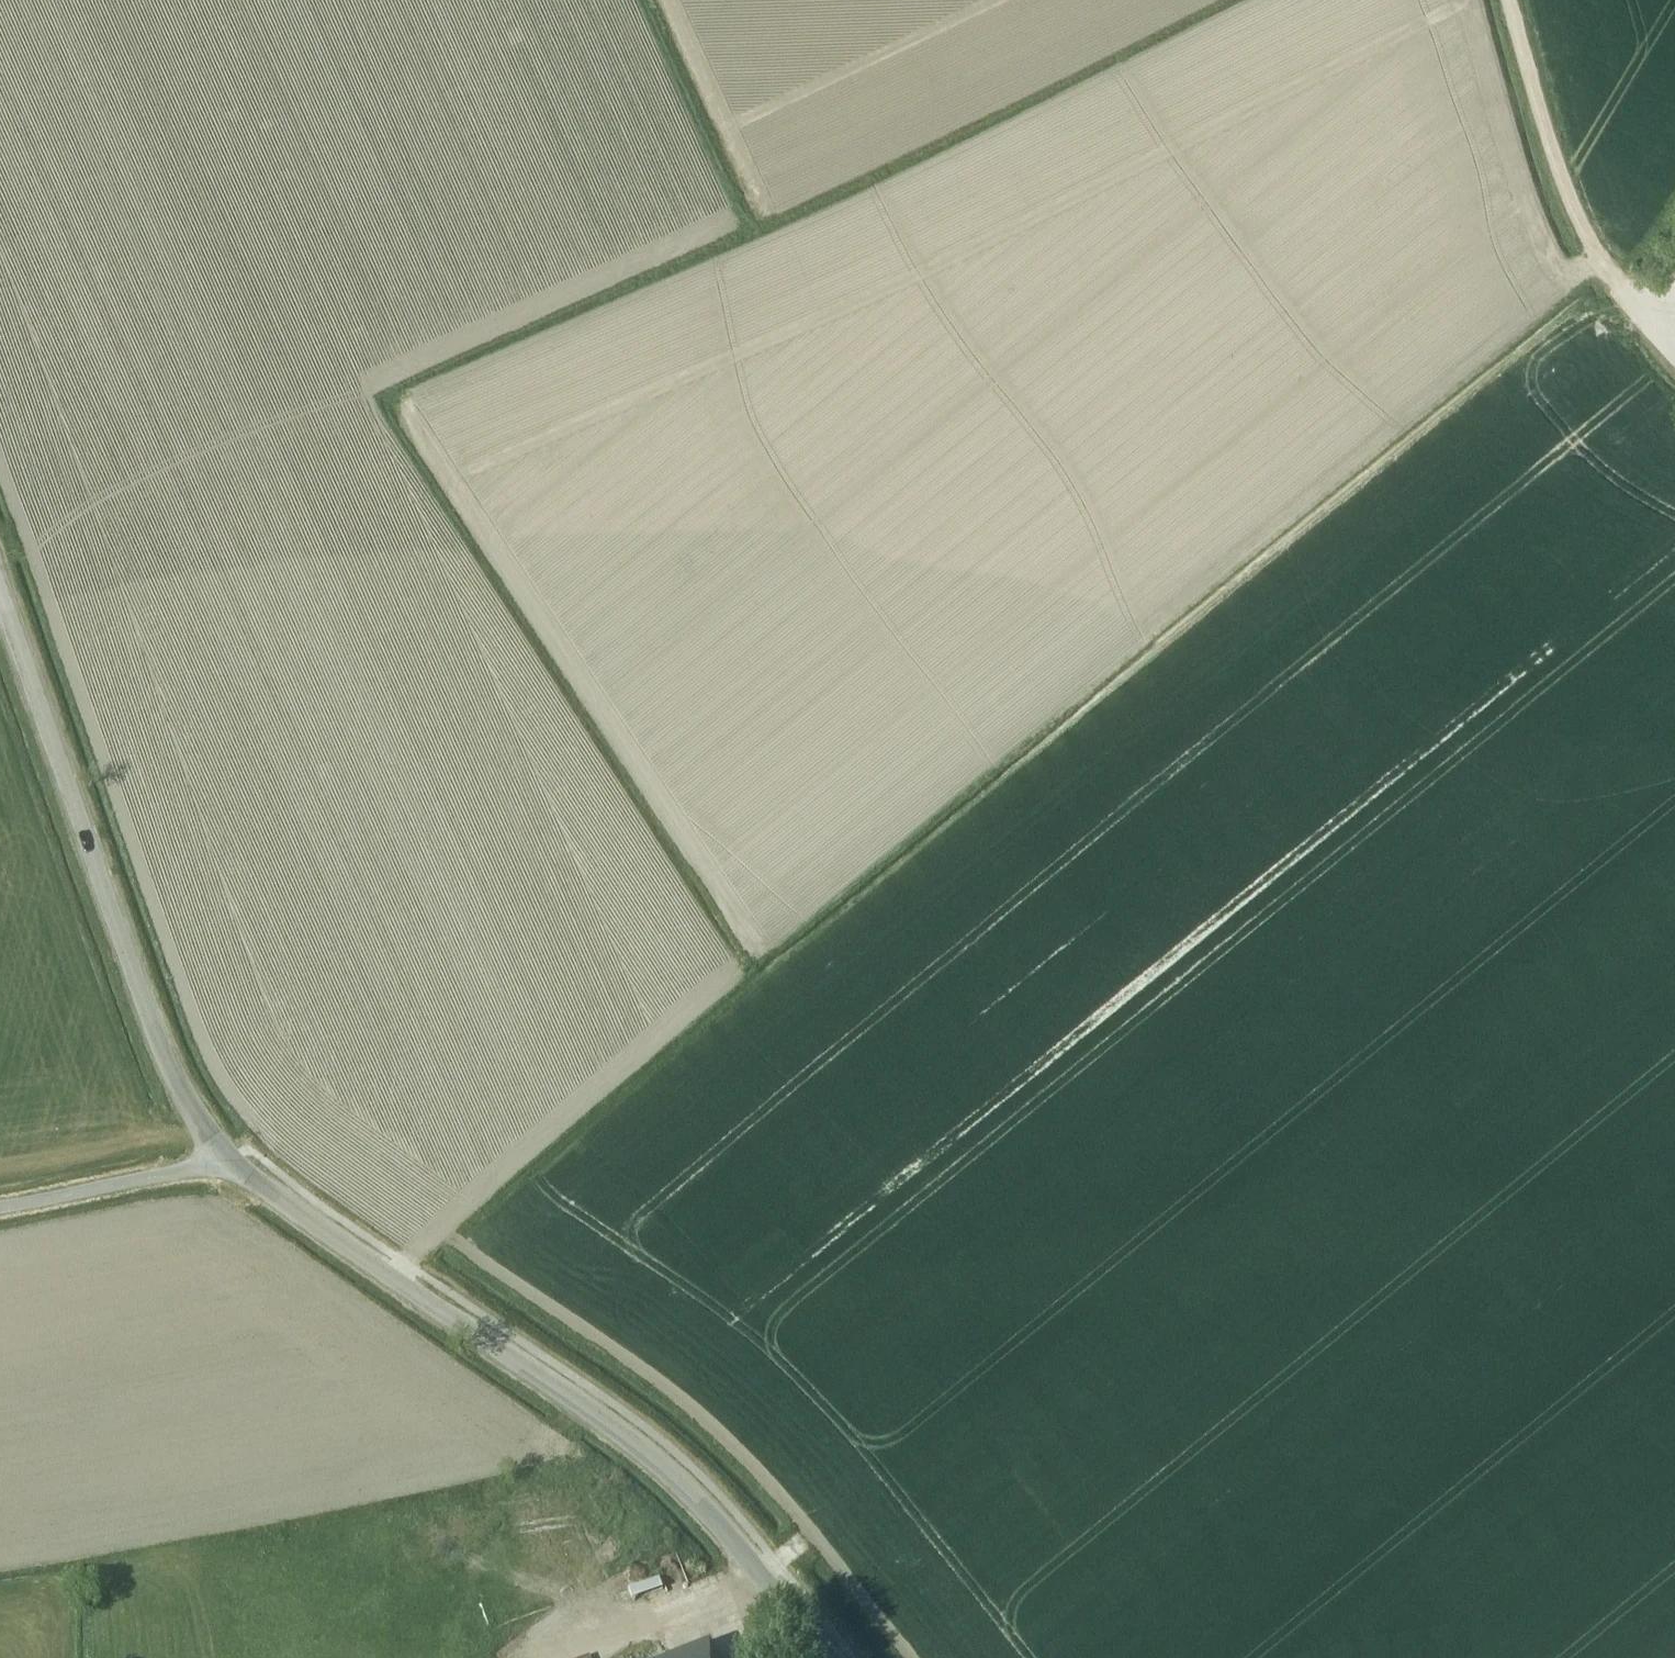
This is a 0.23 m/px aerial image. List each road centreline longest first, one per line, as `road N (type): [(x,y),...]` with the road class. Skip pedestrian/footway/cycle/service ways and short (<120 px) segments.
road 1 (tertiary): [(825,1657),(722,1524),(661,1462),(228,1158)]
road 2 (tertiary): [(228,1158),(158,1039),(0,592)]
road 3 (unclassified): [(0,1207),(228,1158)]

